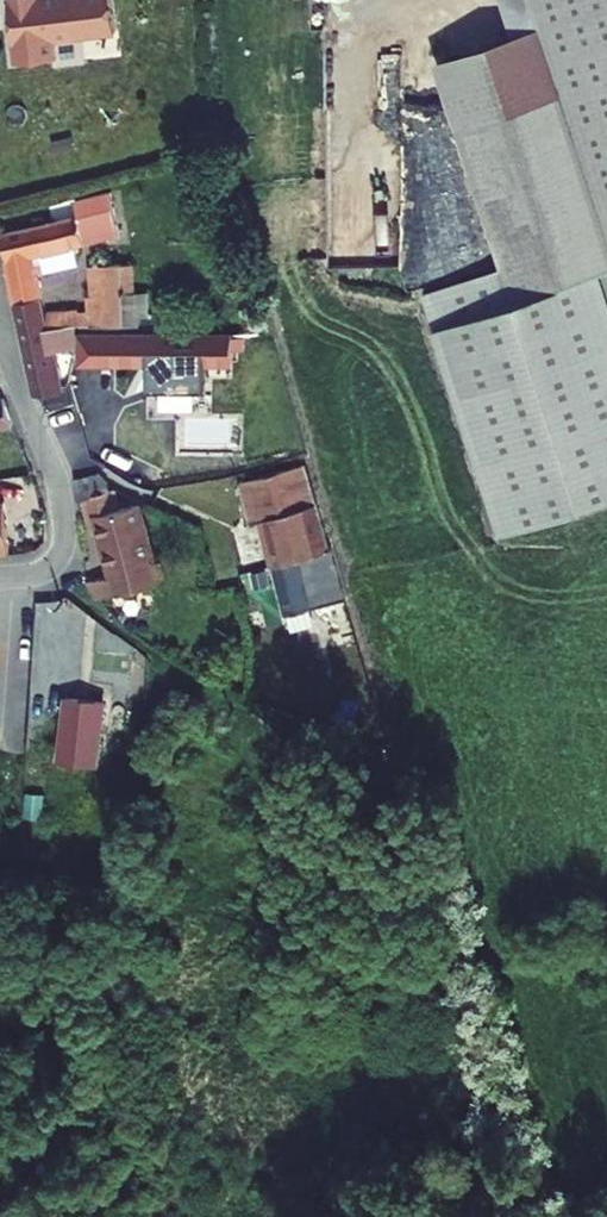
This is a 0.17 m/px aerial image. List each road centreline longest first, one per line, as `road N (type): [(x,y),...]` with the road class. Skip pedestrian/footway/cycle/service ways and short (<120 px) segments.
road 1 (residential): [(0,577),(52,563),(66,524),(58,480),(0,335)]

